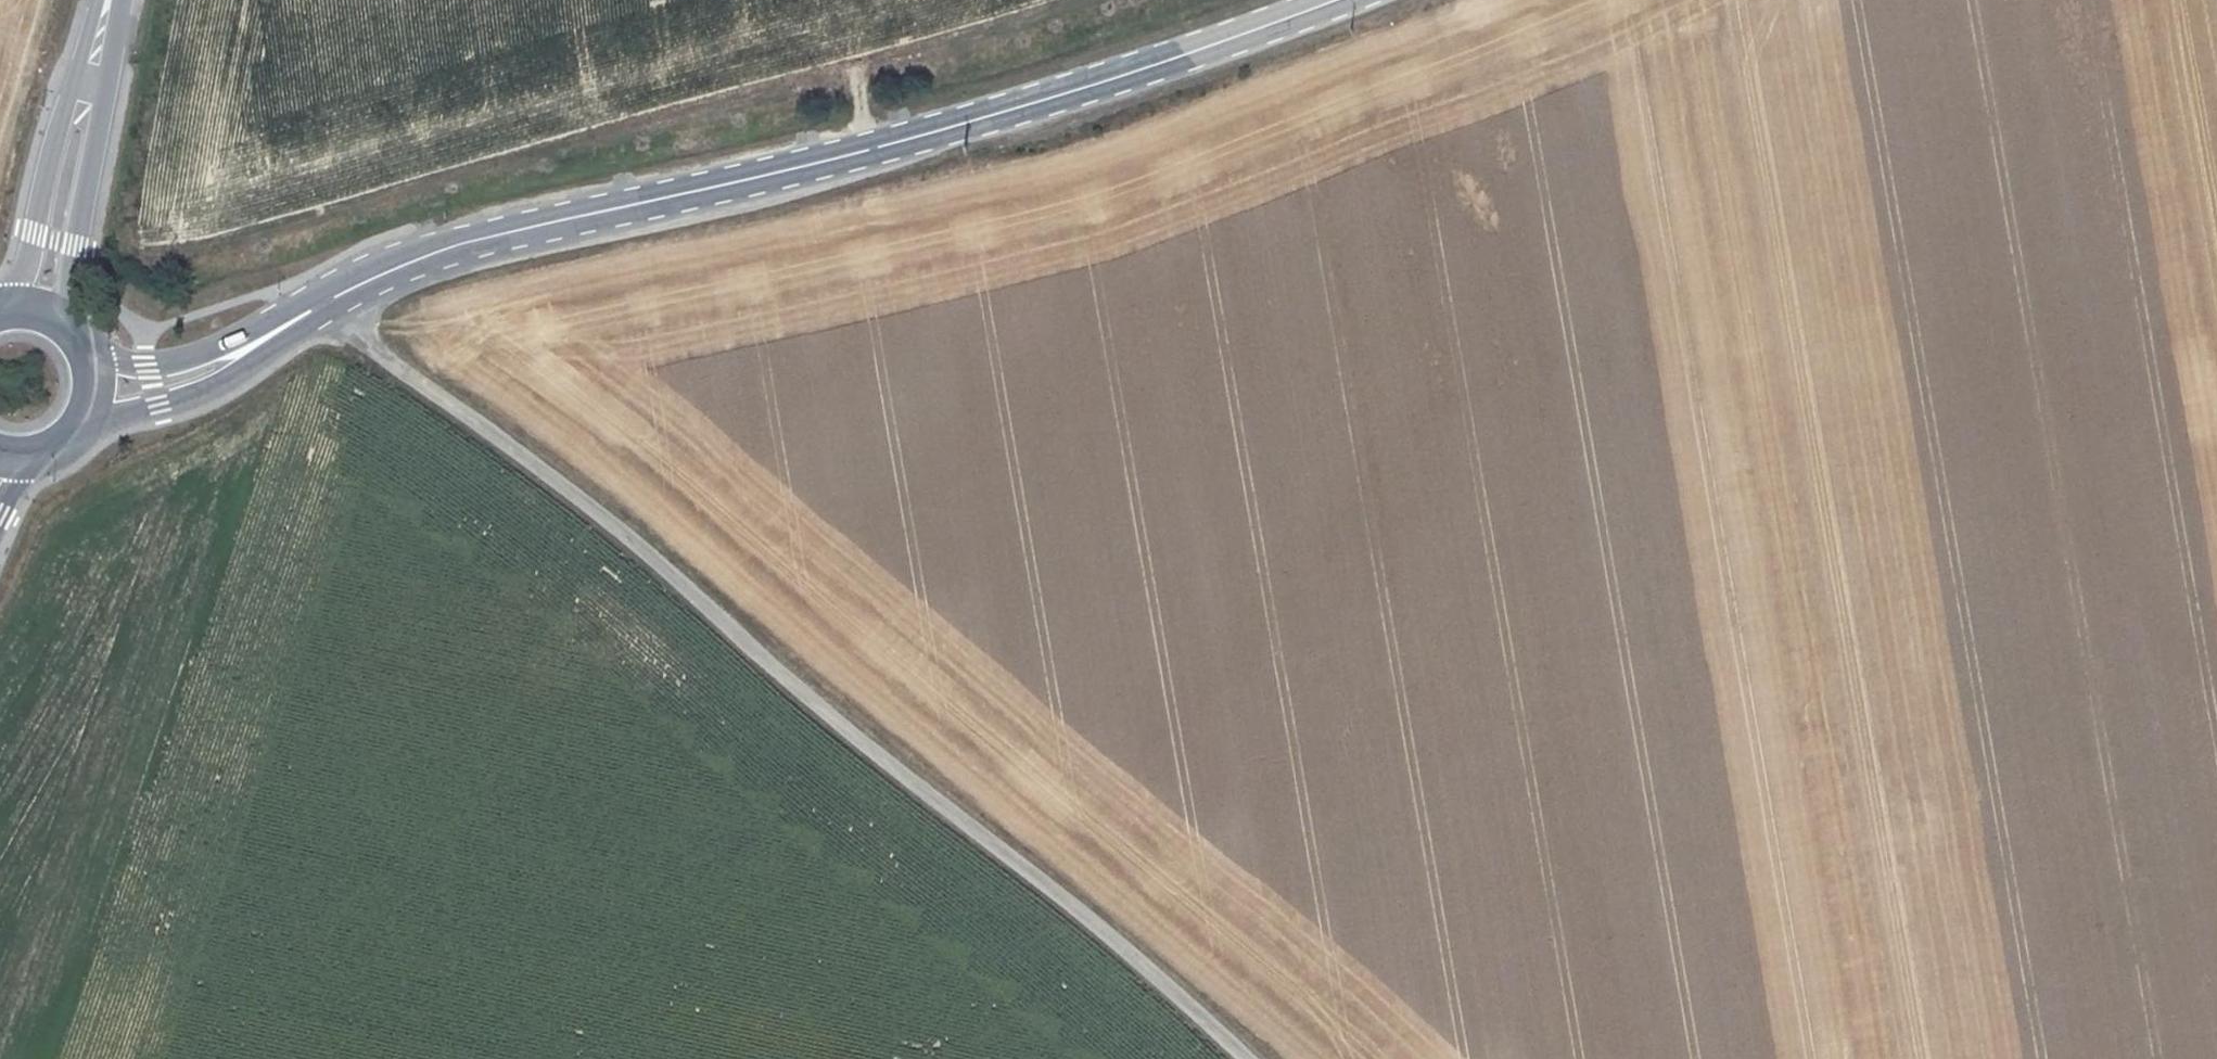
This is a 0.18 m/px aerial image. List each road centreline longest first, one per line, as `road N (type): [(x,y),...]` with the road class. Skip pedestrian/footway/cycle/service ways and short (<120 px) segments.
road 1 (unclassified): [(324,301),(573,482),(831,713),(1089,914),(1247,1058)]
road 2 (secondary): [(1337,0),(1073,95),(407,259),(324,301)]
road 3 (secondary): [(107,0),(47,296)]
road 4 (secondary): [(324,301),(196,375),(104,392)]
road 5 (secondary): [(4,465),(71,446),(92,423),(104,392)]
road 6 (secondary): [(104,392),(101,349),(80,317),(47,296)]

